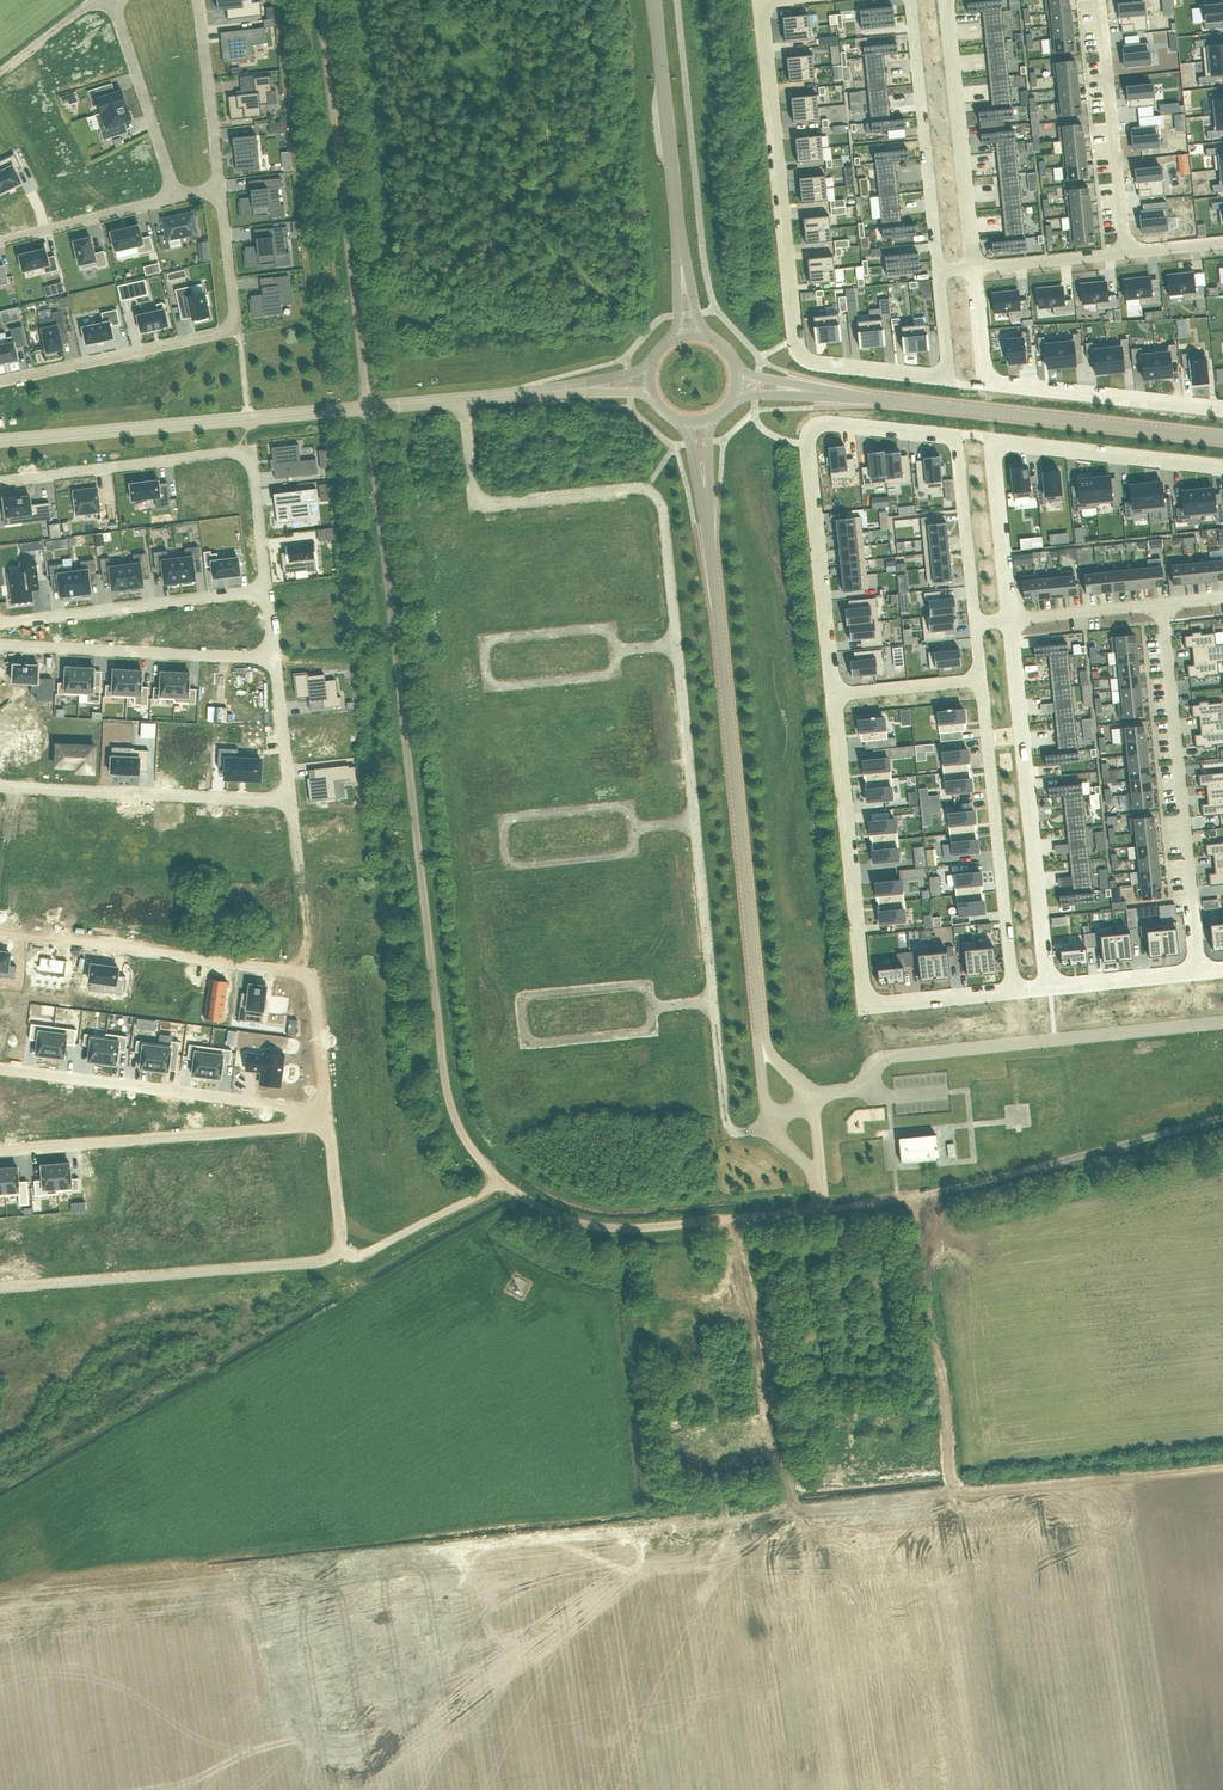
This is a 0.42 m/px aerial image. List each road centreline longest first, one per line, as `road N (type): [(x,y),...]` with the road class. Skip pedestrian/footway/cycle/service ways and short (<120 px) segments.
road 1 (unclassified): [(367,408),(445,1080),(471,1148),(500,1182)]
road 2 (residential): [(833,694),(806,443),(821,424),(953,440),(974,623)]
road 3 (unclassified): [(705,486),(762,1049)]
road 4 (residential): [(772,0),(762,14),(800,354),(810,363),(929,376),(944,373),(946,360)]
road 5 (residential): [(1013,991),(866,1006),(833,694)]
road 6 (residential): [(0,934),(310,974),(327,1112)]
road 7 (residential): [(464,400),(474,505),(646,489),(665,506),(676,644)]
road 8 (tertiary): [(791,391),(1222,438)]
road 9 (unclassified): [(814,1095),(862,1088),(892,1056),(1222,1024)]
road 10 (unclassified): [(320,0),(367,408)]
road 11 (residential): [(1010,620),(996,444),(1222,469)]
road 12 (residential): [(0,484),(249,453),(265,588)]
road 13 (residential): [(220,190),(237,328),(0,382)]
road 14 (residential): [(1162,605),(1200,973)]
road 15 (residential): [(1049,987),(1010,620)]
road 16 (unclassified): [(0,442),(367,408)]
road 17 (residential): [(341,1252),(328,1261),(0,1290)]
road 18 (residential): [(975,268),(991,379),(1222,409)]
road 19 (unclassified): [(500,1182),(533,1203),(602,1228),(822,1209)]
road 20 (residential): [(0,1067),(327,1112)]
road 21 (residential): [(0,1150),(328,1122)]
road 22 (residential): [(980,679),(1013,991)]
road 23 (residential): [(291,802),(0,789)]
road 24 (residential): [(938,272),(910,0)]
road 25 (residential): [(0,647),(273,658)]
road 26 (residential): [(948,0),(975,268)]
road 27 (tertiary): [(682,266),(655,0)]
road 28 (residential): [(0,622),(265,588)]
road 29 (residential): [(1100,0),(1126,252)]
road 30 (residential): [(107,0),(179,196)]
road 31 (residential): [(518,1000),(523,1047),(651,1034),(649,1006)]
road 32 (residential): [(483,643),(489,690),(617,677),(614,651)]
road 33 (residential): [(502,821),(507,868),(635,855),(633,829)]
road 34 (residential): [(199,0),(220,190)]
road 35 (residential): [(0,242),(179,196)]
road 36 (residential): [(712,999),(724,1135),(767,1130)]
road 37 (residential): [(676,644),(694,822)]
road 38 (unclassified): [(500,1182),(356,1257),(341,1252)]
road 39 (residential): [(694,822),(712,999)]
road 40 (track): [(912,1196),(933,1367)]
road 41 (residential): [(614,651),(612,626),(483,643)]
road 42 (residential): [(633,829),(631,805),(502,821)]
road 43 (residential): [(1010,620),(1162,605)]
road 44 (residential): [(649,1006),(647,984),(518,1000)]
road 45 (residential): [(1126,252),(975,268)]
road 46 (residential): [(1200,973),(1049,987)]
road 47 (residential): [(833,694),(980,679)]
road 48 (residential): [(273,658),(291,802)]
road 49 (residential): [(328,1122),(341,1252)]
road 50 (residential): [(0,74),(98,0)]

